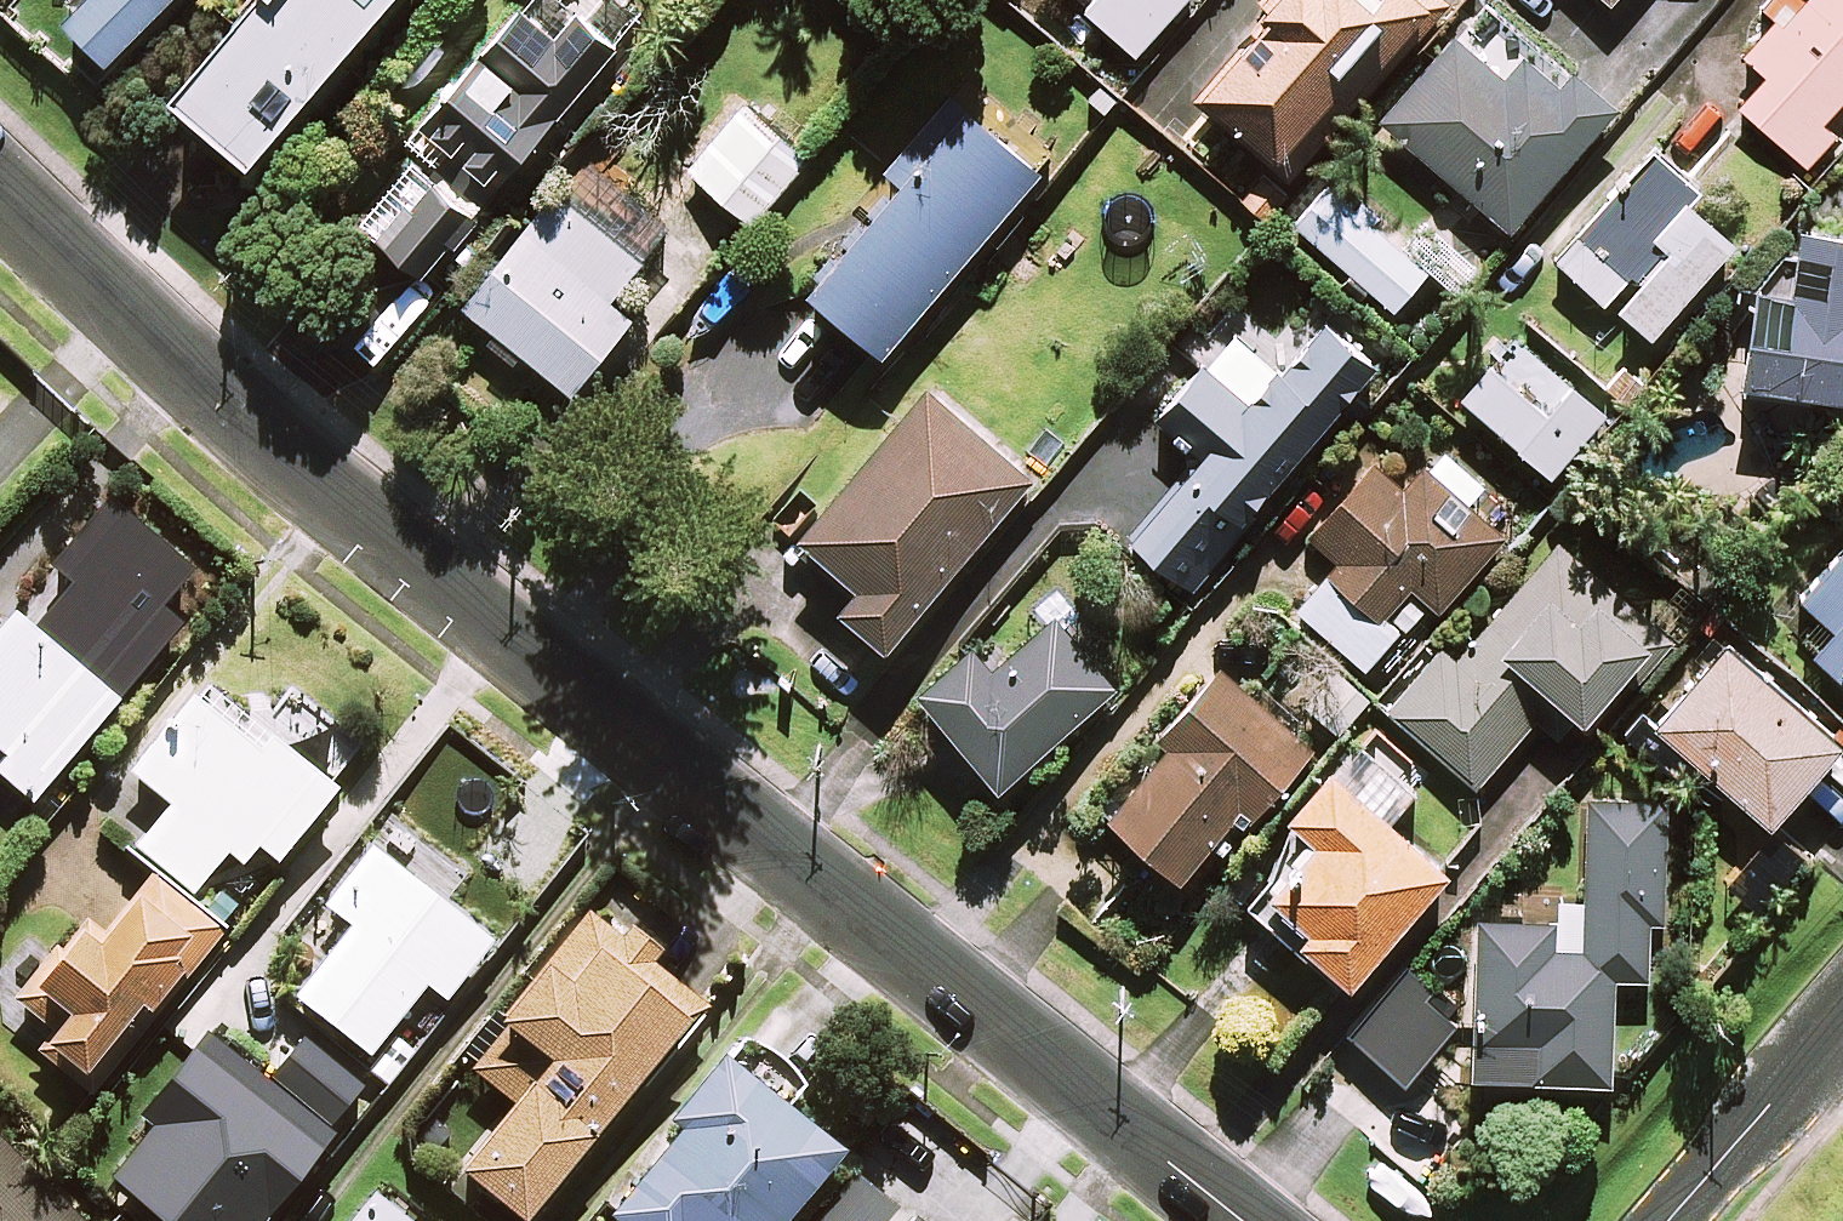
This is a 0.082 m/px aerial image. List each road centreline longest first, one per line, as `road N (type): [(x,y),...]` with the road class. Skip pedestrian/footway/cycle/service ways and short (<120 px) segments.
road 1 (residential): [(0,201),(215,400),(1240,1220)]
road 2 (residential): [(1842,1022),(1670,1220)]

